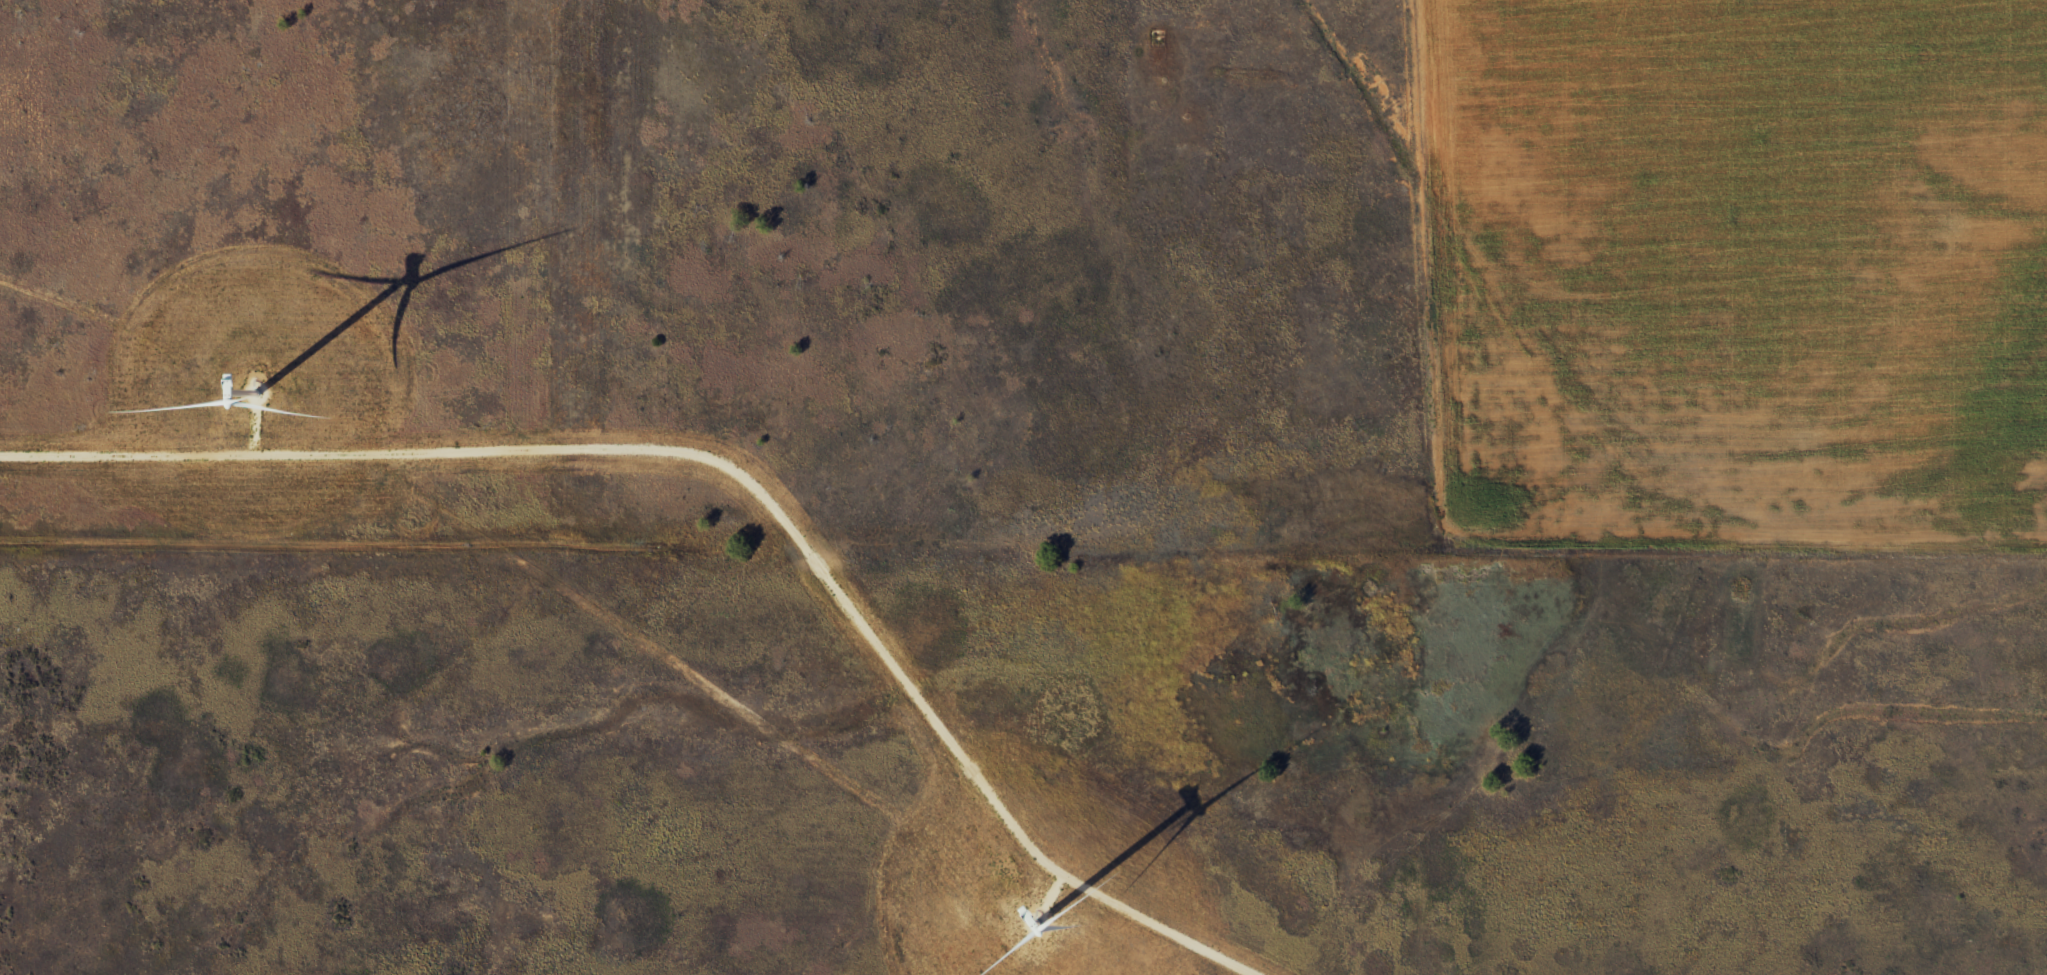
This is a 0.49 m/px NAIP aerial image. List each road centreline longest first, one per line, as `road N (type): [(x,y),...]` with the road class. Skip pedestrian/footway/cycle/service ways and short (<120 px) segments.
road 1 (residential): [(1355,572),(1324,551),(0,535)]

